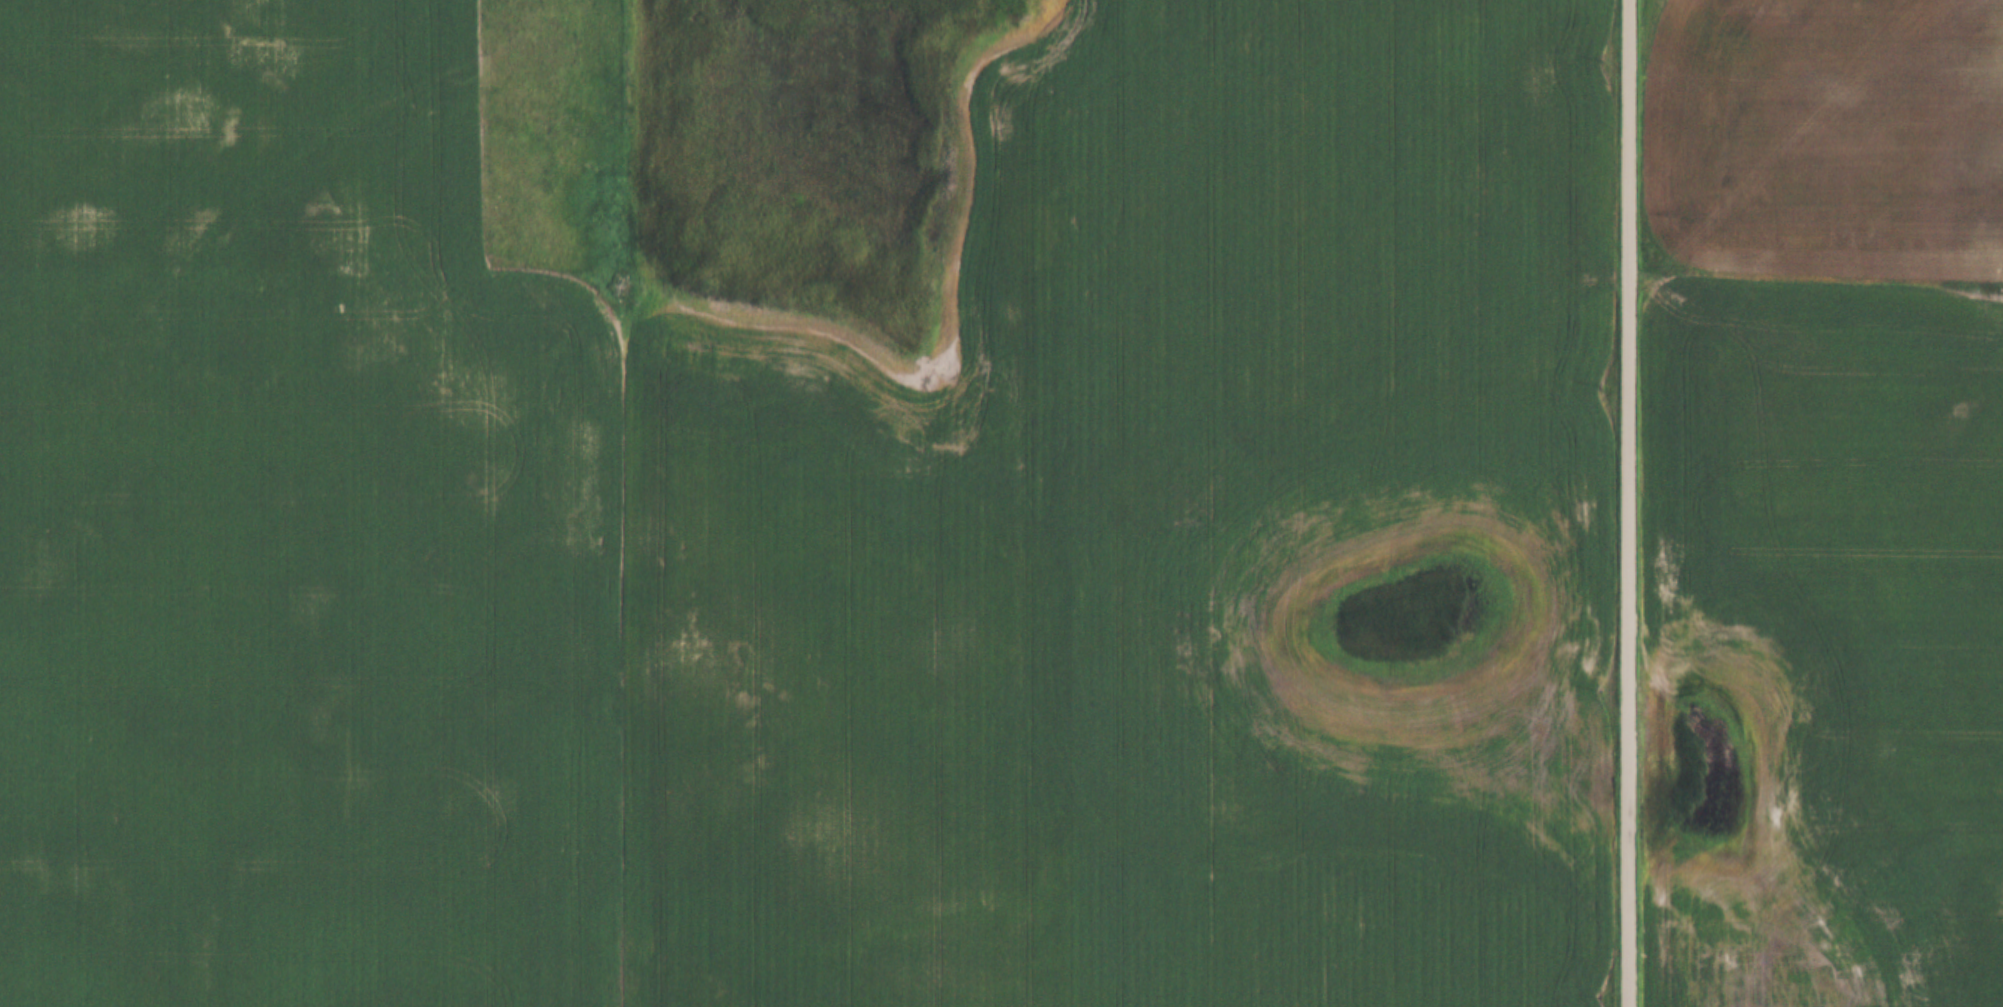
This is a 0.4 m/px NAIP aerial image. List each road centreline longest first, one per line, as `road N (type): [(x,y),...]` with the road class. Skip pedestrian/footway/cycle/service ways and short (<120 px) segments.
road 1 (residential): [(1631,1006),(1632,0)]

